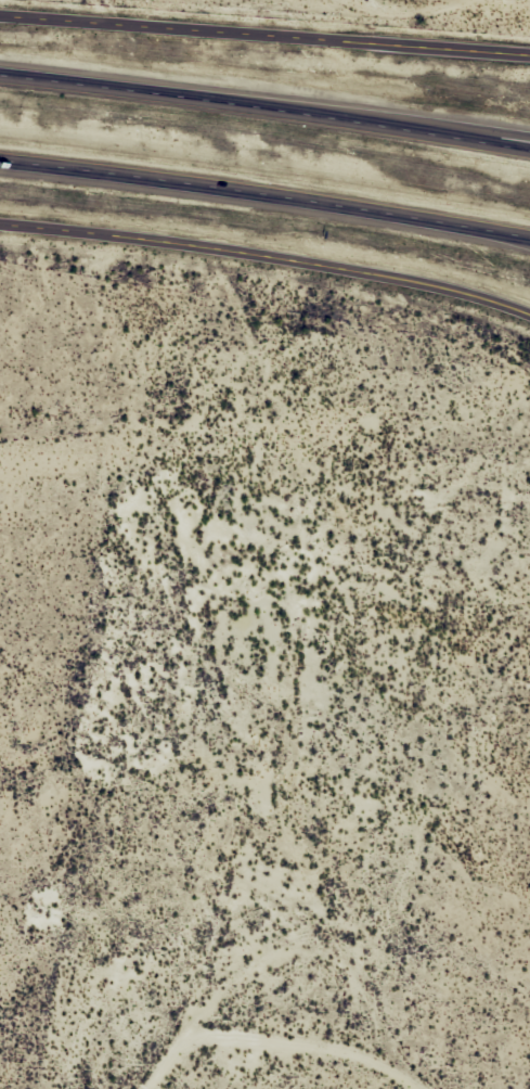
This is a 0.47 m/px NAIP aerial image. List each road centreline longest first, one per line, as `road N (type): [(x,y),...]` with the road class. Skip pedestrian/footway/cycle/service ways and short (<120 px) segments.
road 1 (residential): [(0,234),(283,264),(529,315)]
road 2 (motorway): [(0,167),(529,246)]
road 3 (motorway): [(529,141),(201,82),(0,67)]
road 4 (residential): [(529,53),(0,16)]

